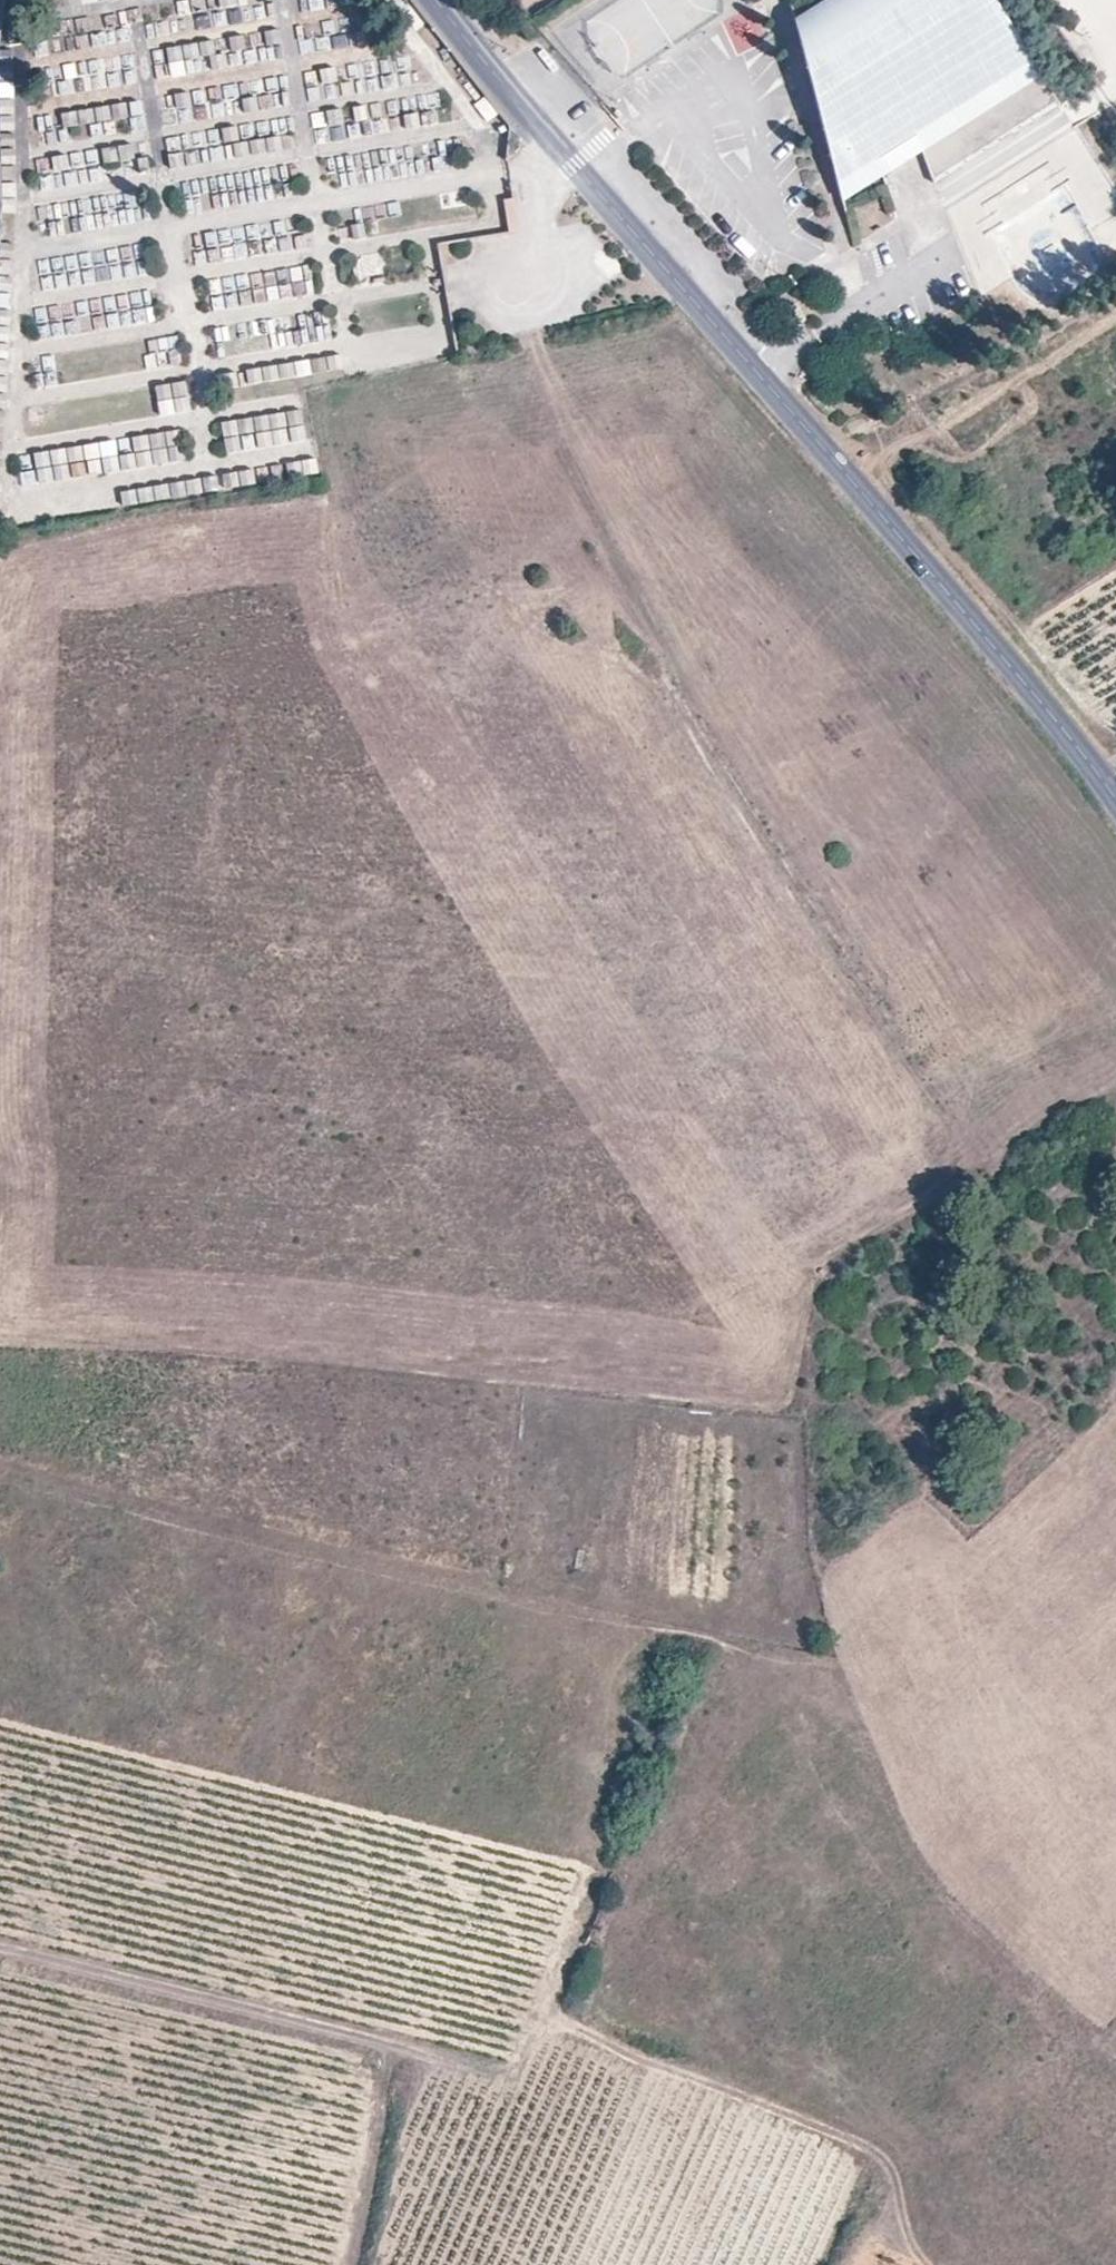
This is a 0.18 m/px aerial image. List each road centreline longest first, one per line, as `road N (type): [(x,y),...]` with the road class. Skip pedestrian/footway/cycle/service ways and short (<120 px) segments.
road 1 (tertiary): [(1115,805),(1046,707),(434,0)]

